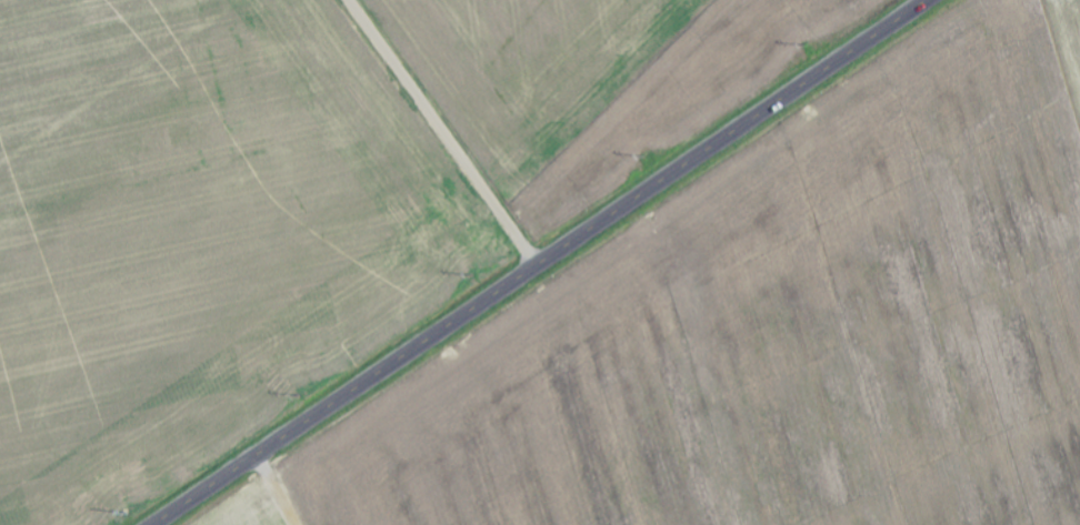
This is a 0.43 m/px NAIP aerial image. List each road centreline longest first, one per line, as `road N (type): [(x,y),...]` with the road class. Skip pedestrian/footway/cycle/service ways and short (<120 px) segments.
road 1 (secondary): [(154,524),(930,0)]
road 2 (residential): [(538,266),(348,0)]

